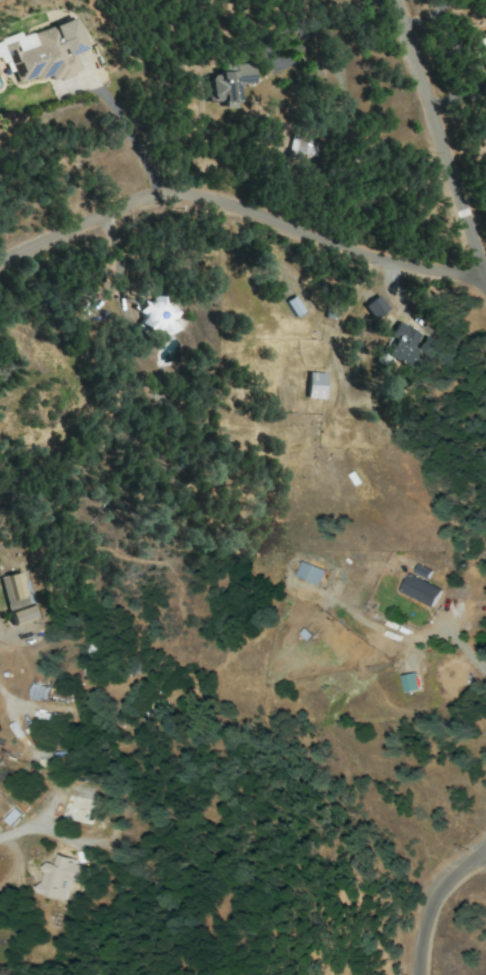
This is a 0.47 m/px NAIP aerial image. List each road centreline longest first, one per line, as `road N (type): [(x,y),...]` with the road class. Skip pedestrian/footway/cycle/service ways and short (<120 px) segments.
road 1 (residential): [(481,272),(378,260),(213,199),(158,188),(0,254)]
road 2 (residential): [(485,288),(394,0)]
road 3 (residential): [(418,974),(438,888),(485,855)]

